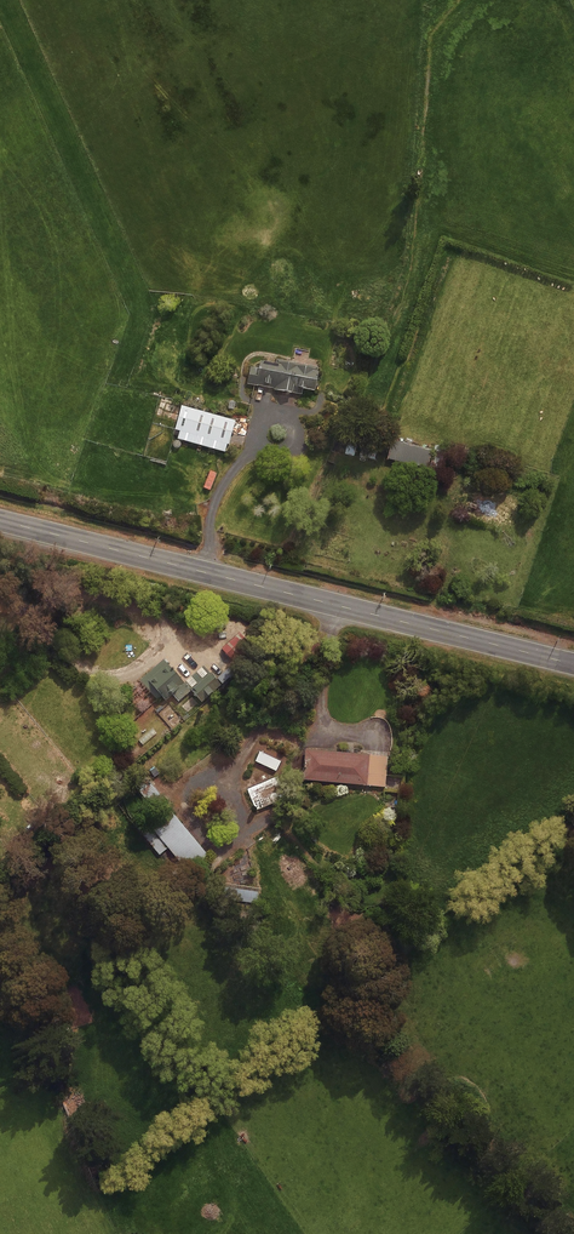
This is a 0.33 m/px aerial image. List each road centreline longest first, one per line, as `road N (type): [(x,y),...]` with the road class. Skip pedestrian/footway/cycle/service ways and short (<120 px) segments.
road 1 (primary): [(573,664),(0,520)]

